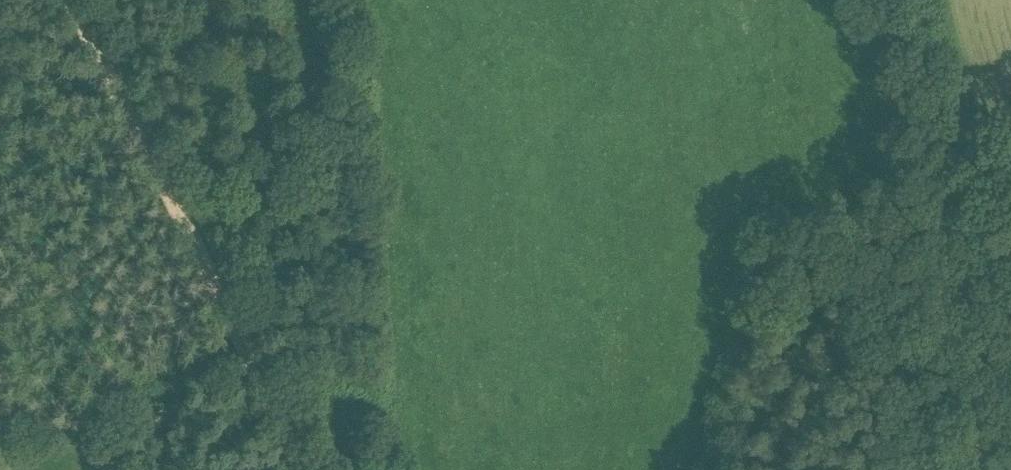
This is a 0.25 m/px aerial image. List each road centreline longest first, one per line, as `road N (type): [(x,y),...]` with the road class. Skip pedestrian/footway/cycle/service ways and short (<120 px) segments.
road 1 (track): [(302,469),(67,0)]

